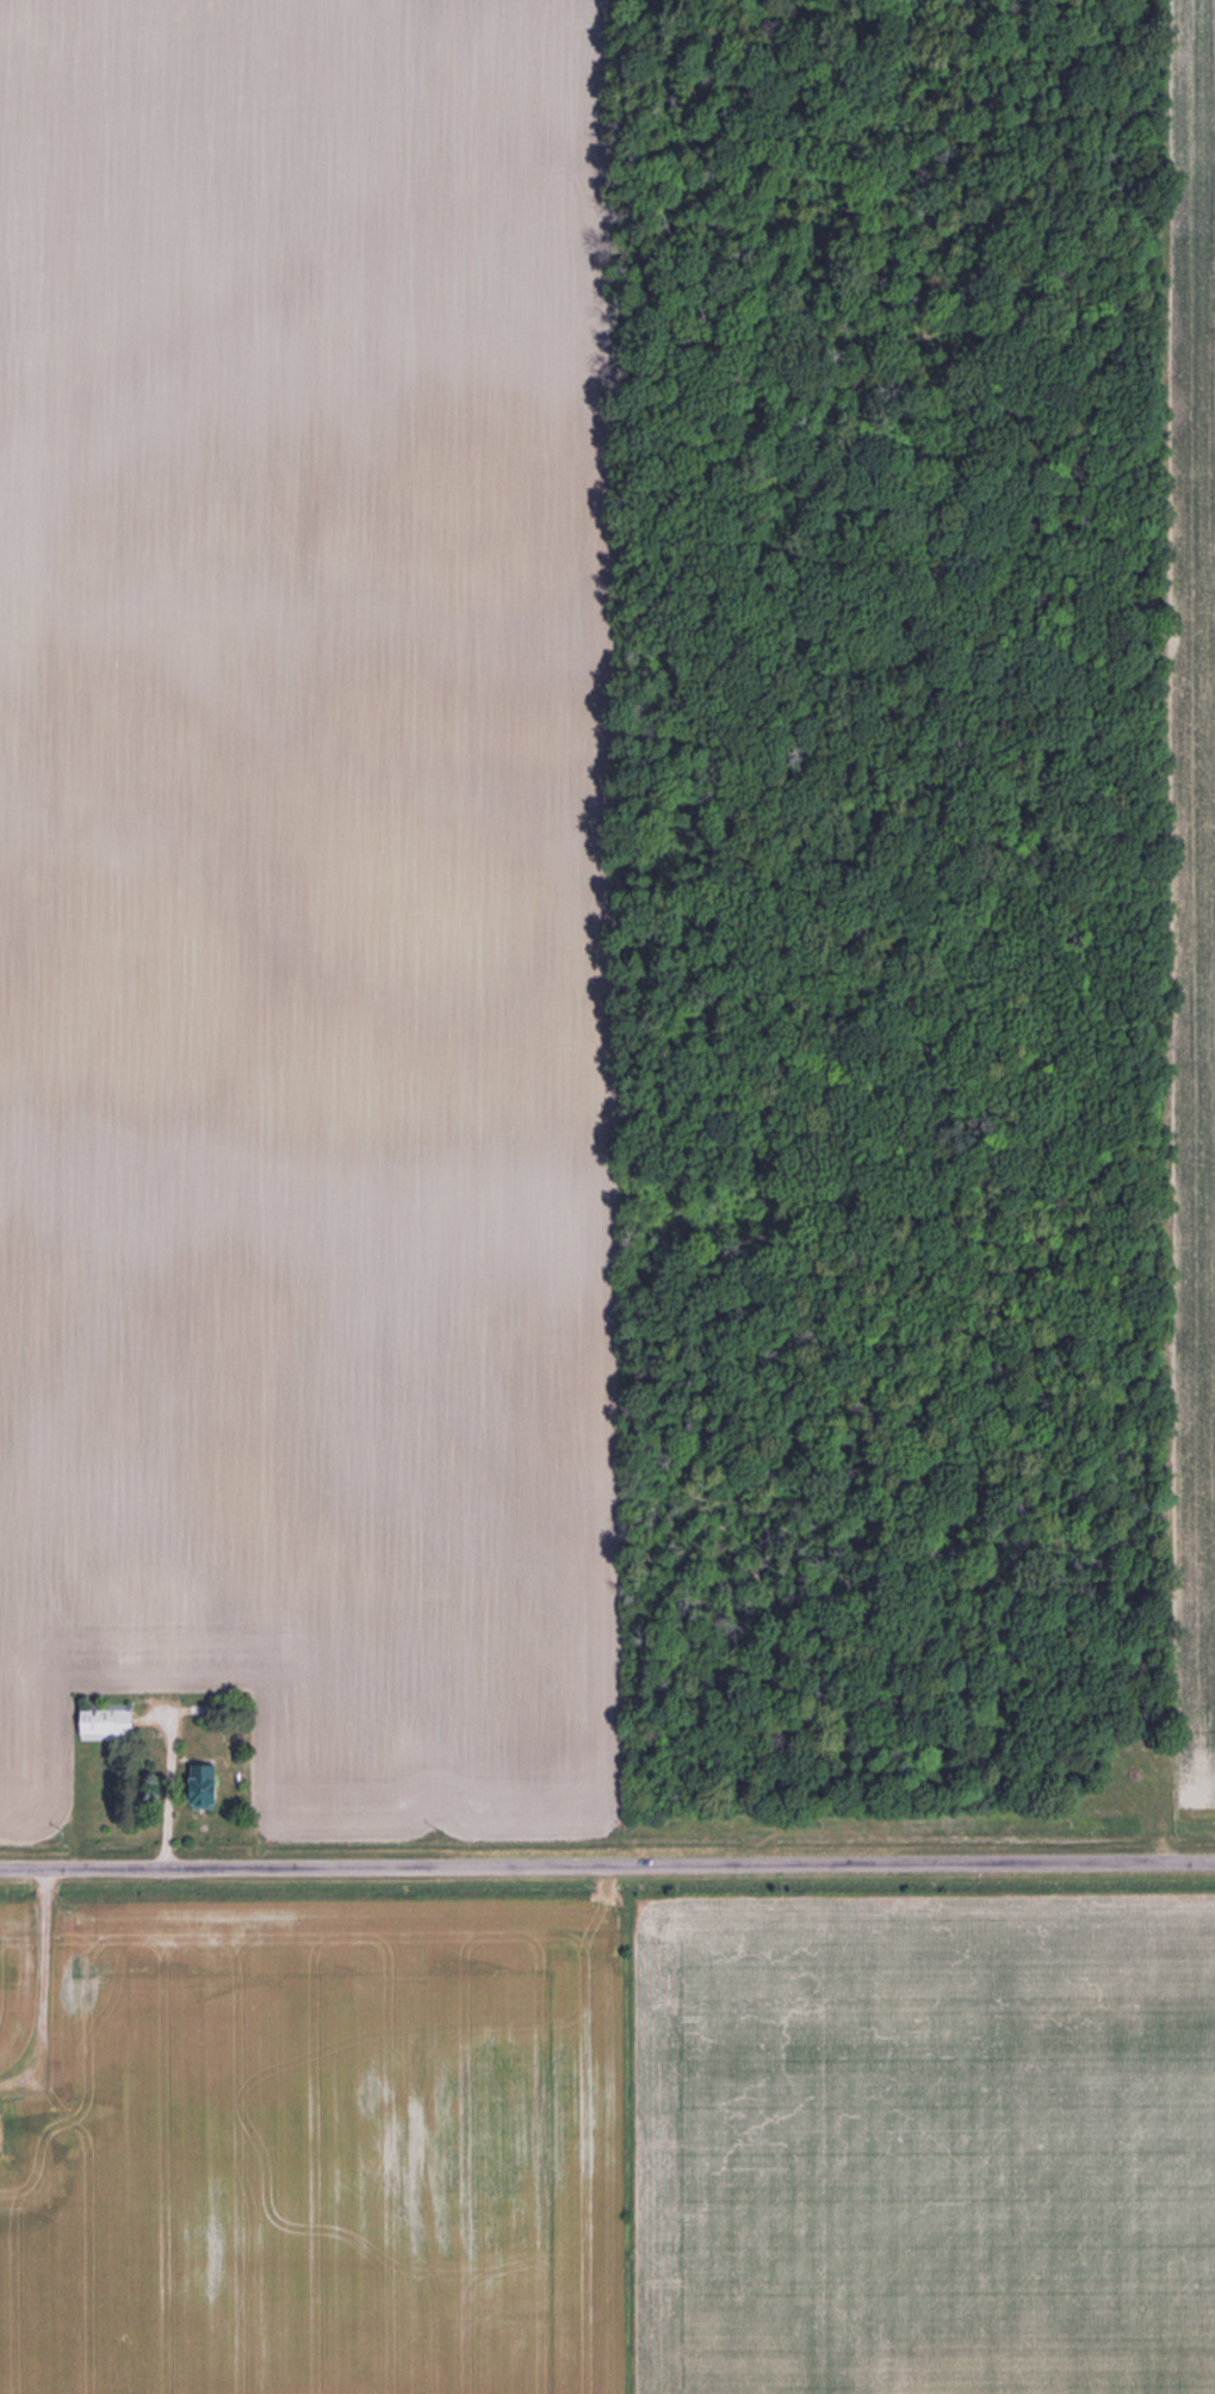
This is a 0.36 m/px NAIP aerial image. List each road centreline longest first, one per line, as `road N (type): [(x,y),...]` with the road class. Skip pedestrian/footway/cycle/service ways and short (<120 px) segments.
road 1 (residential): [(1214,1862),(0,1869)]

